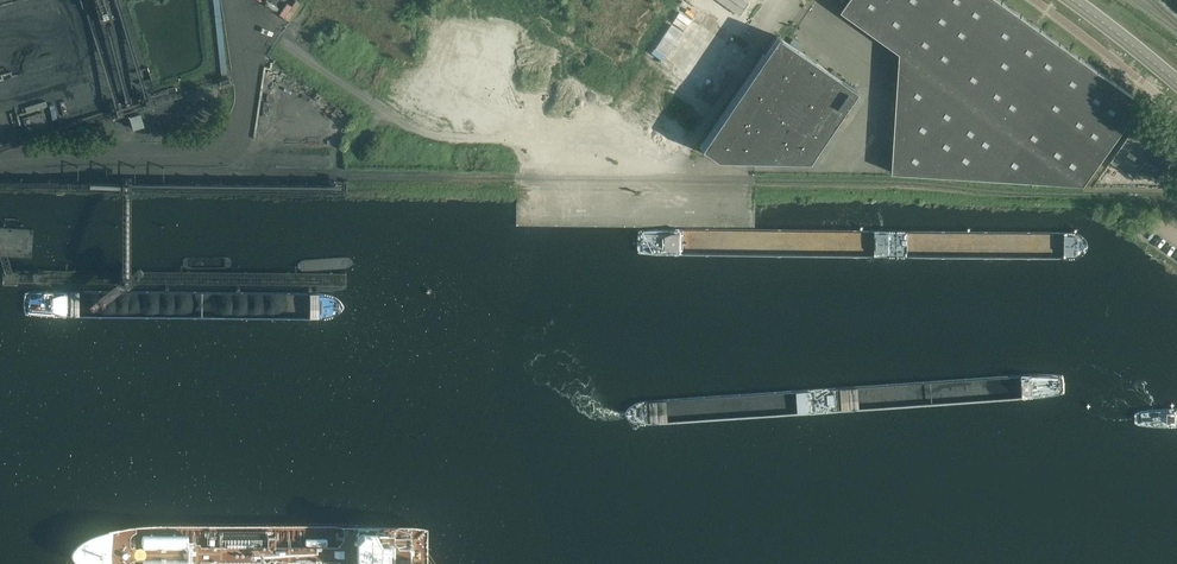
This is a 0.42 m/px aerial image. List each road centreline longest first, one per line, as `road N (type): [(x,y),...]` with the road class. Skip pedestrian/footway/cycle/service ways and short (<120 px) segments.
road 1 (tertiary): [(1176,83),(1071,0)]

